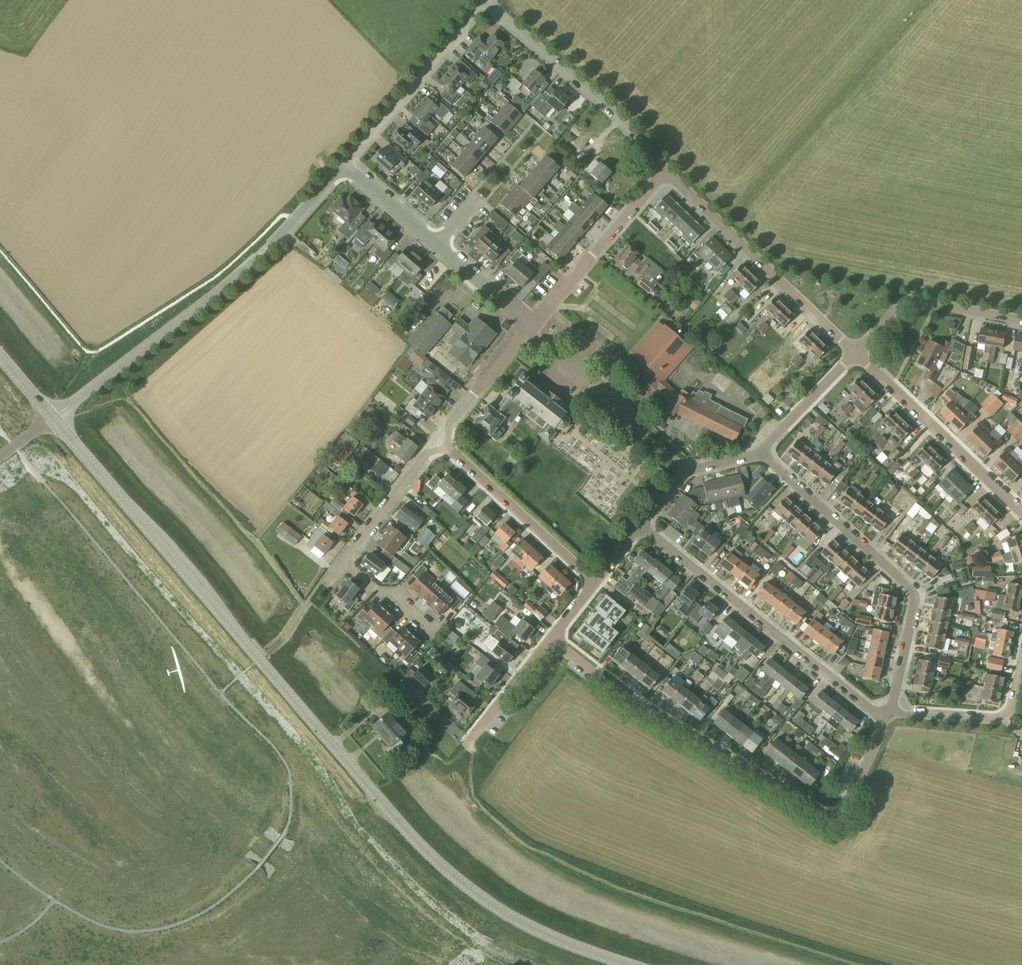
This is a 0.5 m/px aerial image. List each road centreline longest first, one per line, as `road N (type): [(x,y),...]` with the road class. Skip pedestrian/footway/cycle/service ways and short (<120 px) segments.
road 1 (secondary): [(631,964),(509,916),(426,851),(54,418)]
road 2 (residential): [(887,712),(847,807),(830,817),(633,702),(551,641)]
road 3 (residential): [(887,712),(913,590),(762,450)]
road 4 (residential): [(887,712),(865,704),(642,524)]
road 5 (unclassified): [(54,418),(263,251)]
road 6 (residential): [(856,353),(666,171)]
road 7 (residential): [(666,171),(618,117),(485,0)]
road 8 (residential): [(1021,513),(856,353)]
road 9 (residential): [(344,165),(484,0)]
road 10 (residential): [(597,581),(439,440)]
road 11 (residential): [(532,327),(666,171)]
road 12 (residential): [(1021,320),(908,298),(856,353)]
road 13 (residential): [(887,712),(1002,717),(1014,709),(1021,671)]
road 14 (residential): [(343,563),(439,440)]
road 15 (residential): [(642,524),(688,470),(762,450)]
road 16 (residential): [(439,440),(527,332)]
road 17 (residential): [(762,450),(856,353)]
road 18 (residential): [(469,744),(551,641)]
road 19 (residential): [(532,327),(436,245)]
road 20 (residential): [(436,245),(344,165)]

